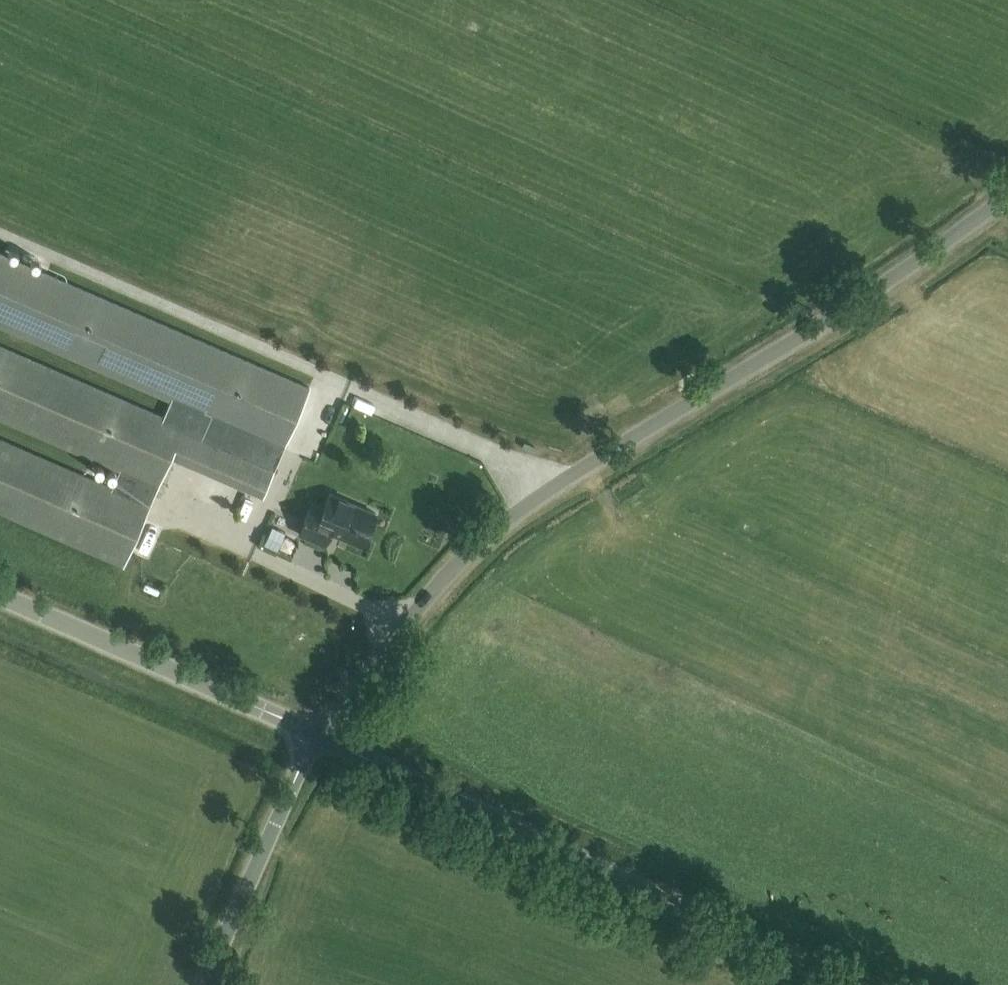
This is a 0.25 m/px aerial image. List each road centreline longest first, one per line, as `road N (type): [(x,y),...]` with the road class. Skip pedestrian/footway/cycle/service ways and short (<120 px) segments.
road 1 (unclassified): [(319,733),(470,548),(518,509),(857,308),(1007,197)]
road 2 (unclassified): [(848,984),(319,733)]
road 3 (unclassified): [(319,733),(0,595)]
road 4 (unclassified): [(196,984),(319,733)]

